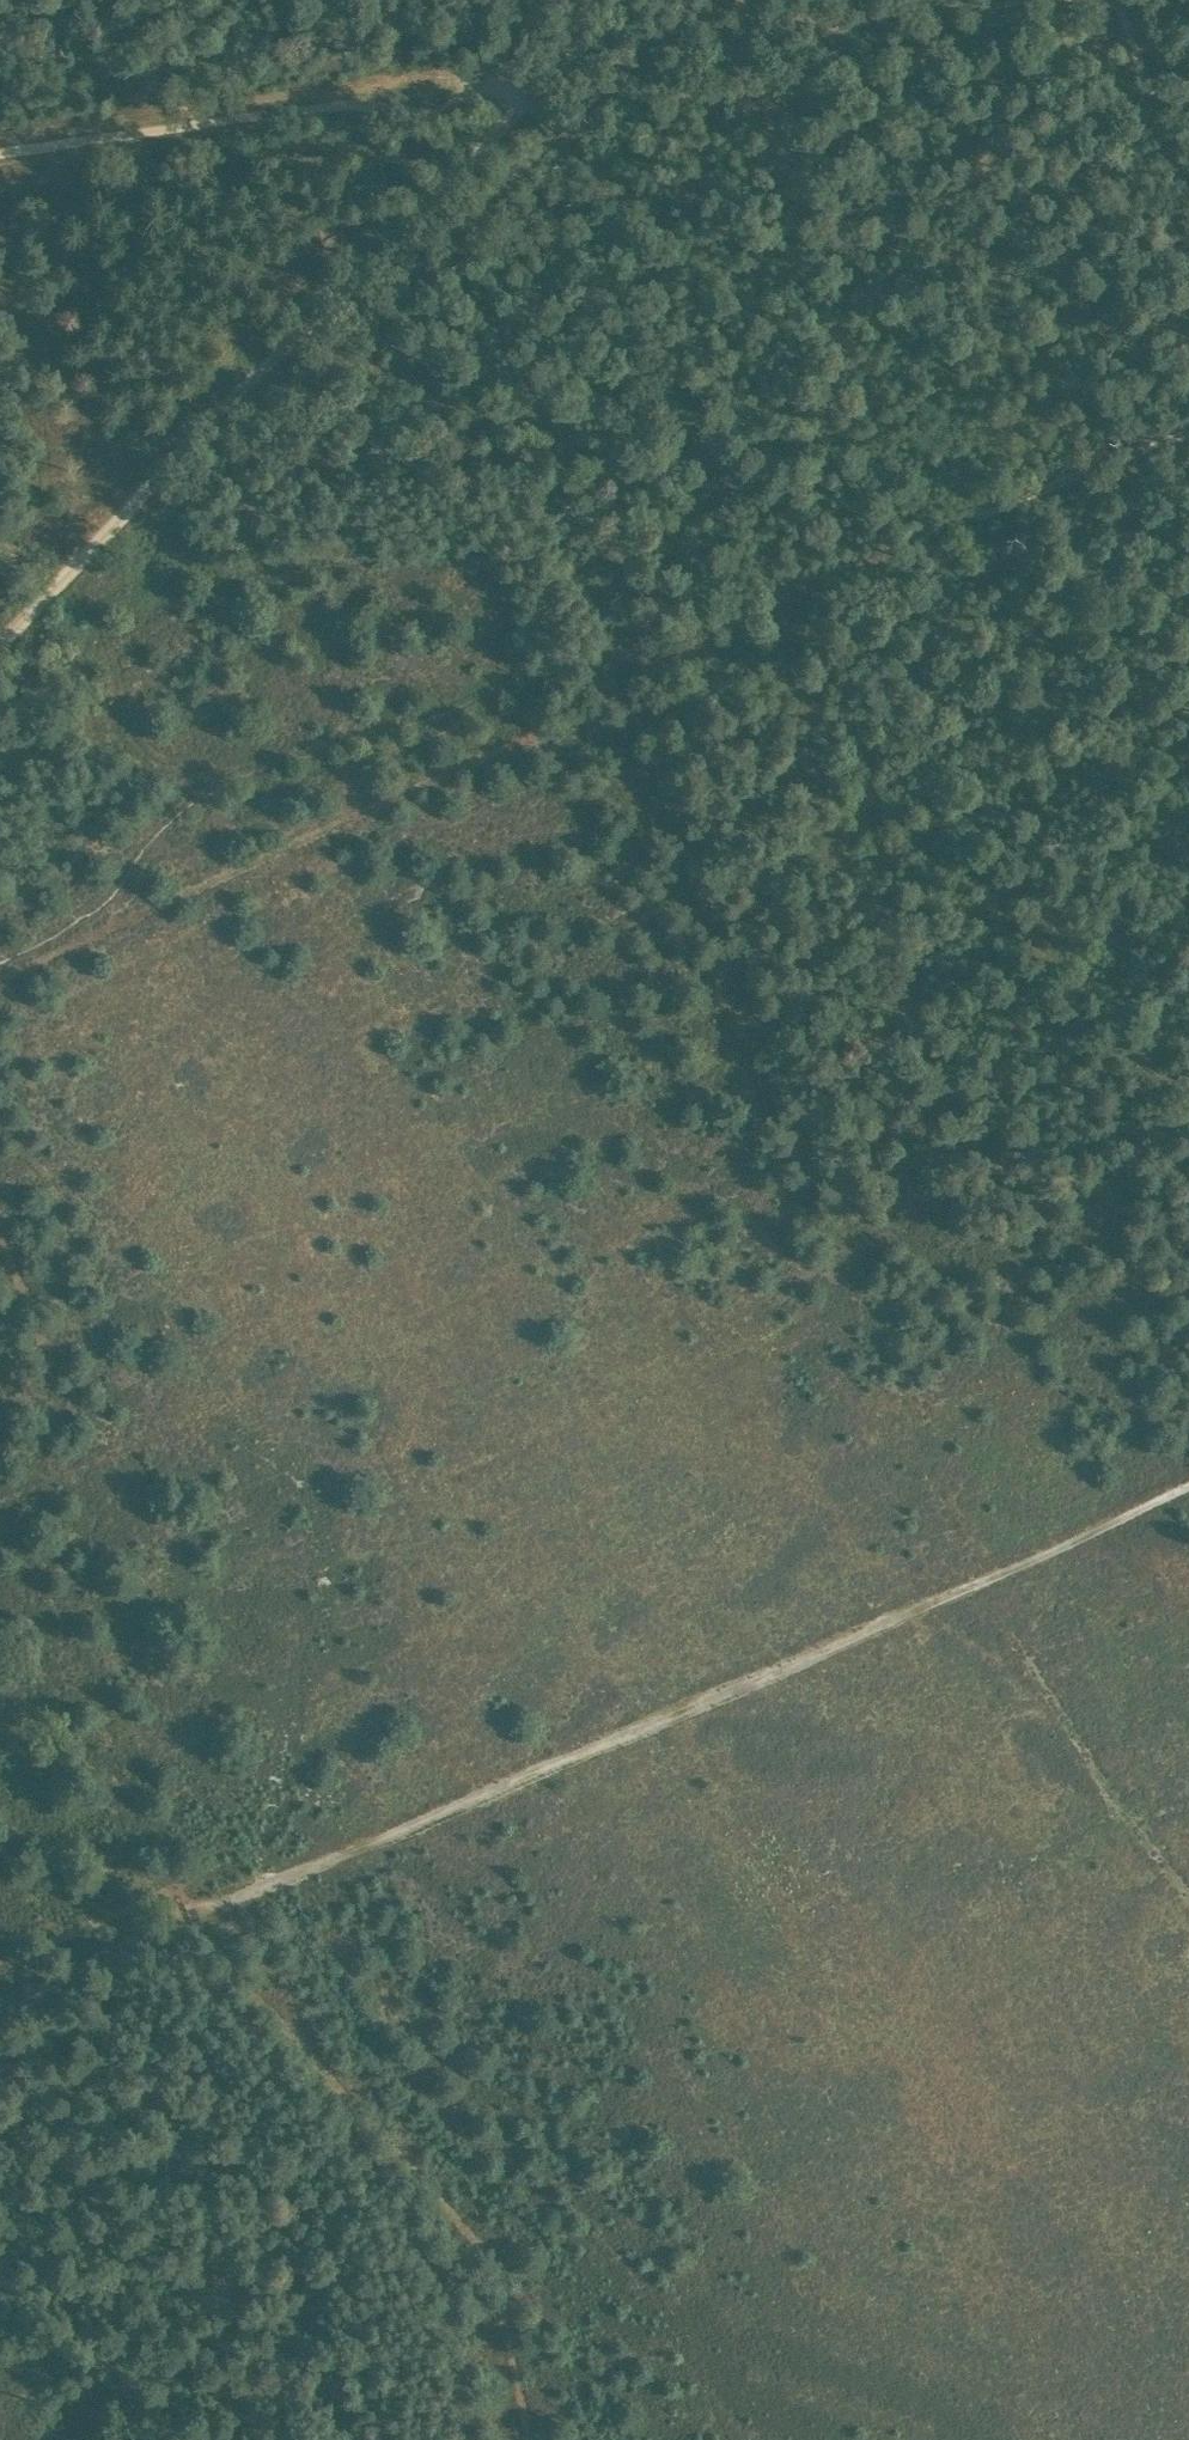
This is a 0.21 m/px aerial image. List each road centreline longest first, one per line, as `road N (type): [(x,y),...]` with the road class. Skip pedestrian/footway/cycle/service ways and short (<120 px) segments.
road 1 (track): [(1188,1489),(0,2005)]
road 2 (track): [(0,640),(521,113),(515,90)]
road 3 (track): [(0,165),(515,90),(589,58),(645,0)]
road 4 (track): [(603,649),(1188,431)]

